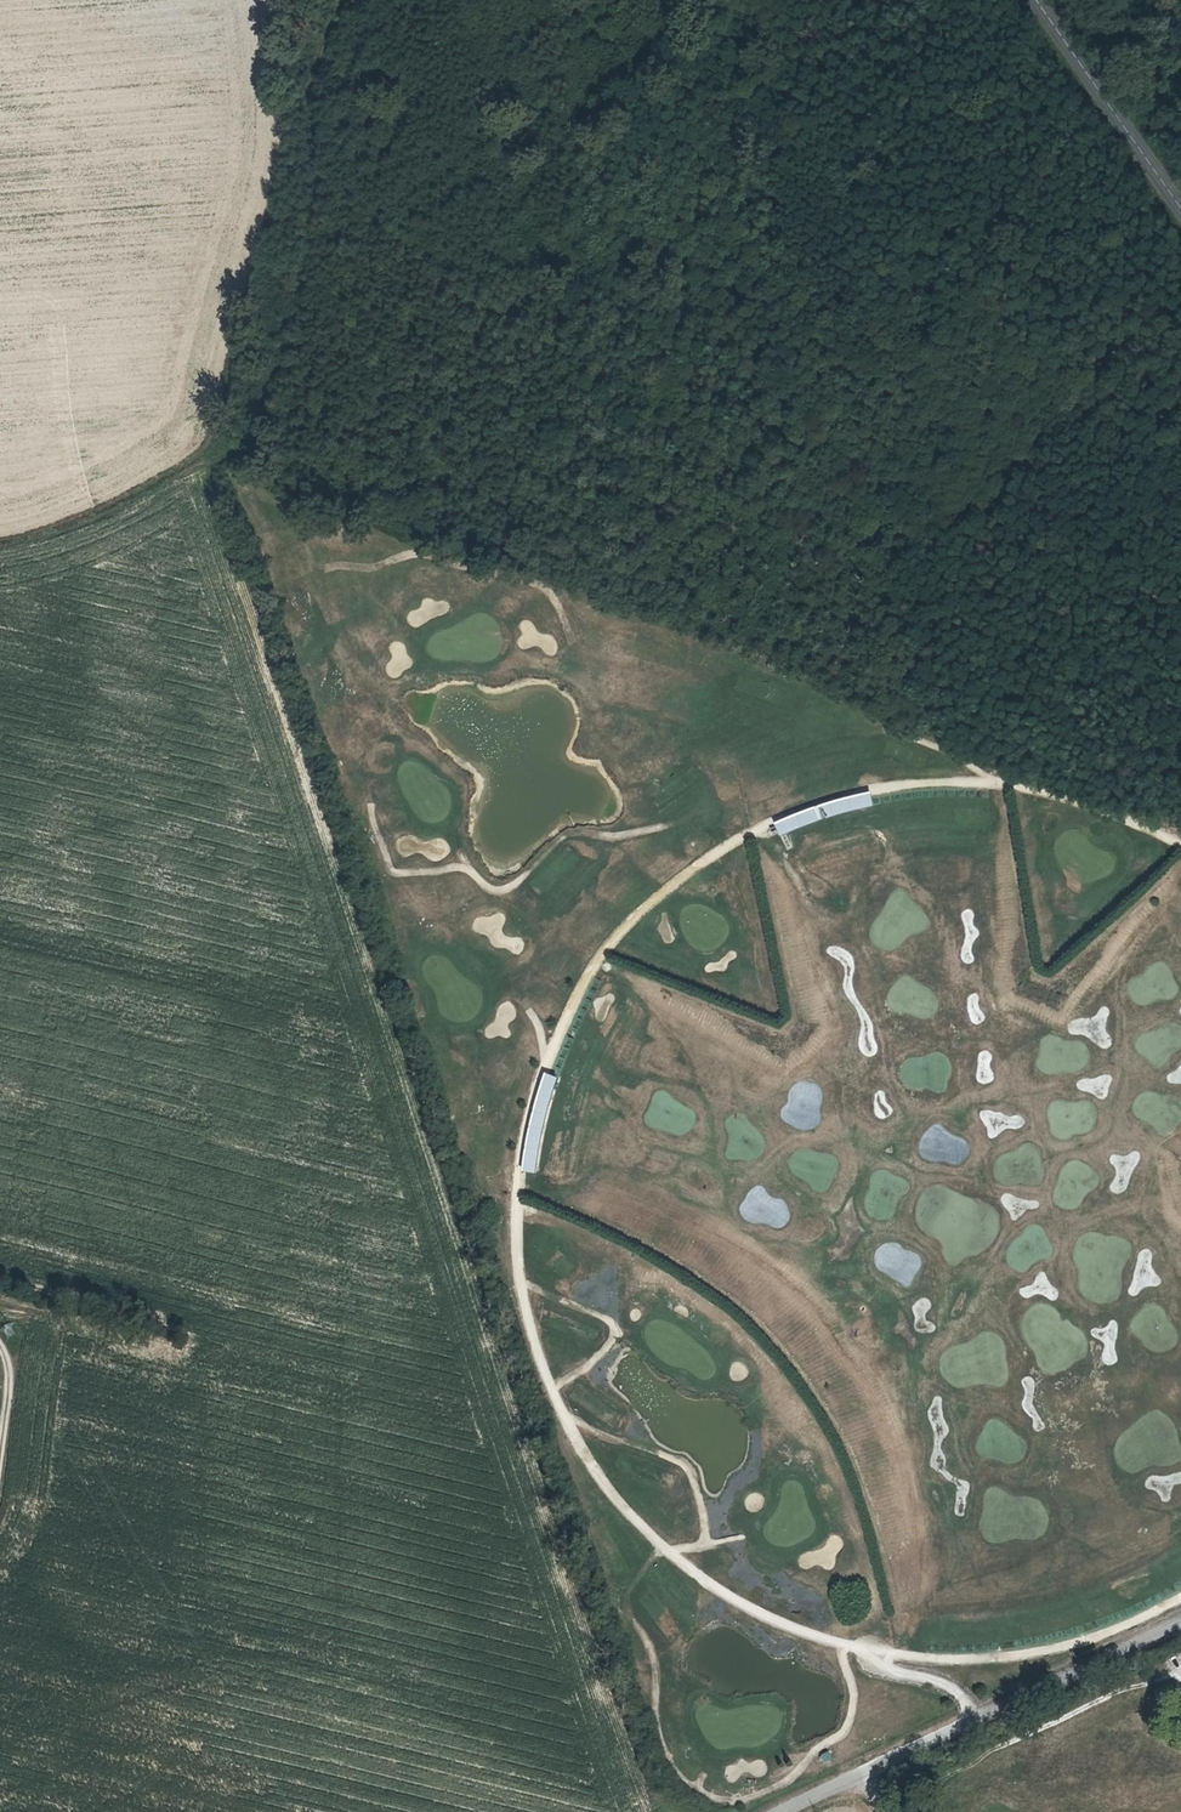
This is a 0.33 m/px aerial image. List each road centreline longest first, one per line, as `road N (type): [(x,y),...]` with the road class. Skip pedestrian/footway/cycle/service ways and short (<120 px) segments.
road 1 (unclassified): [(869,1775),(1180,1630)]
road 2 (tertiary): [(1180,212),(1036,0)]

